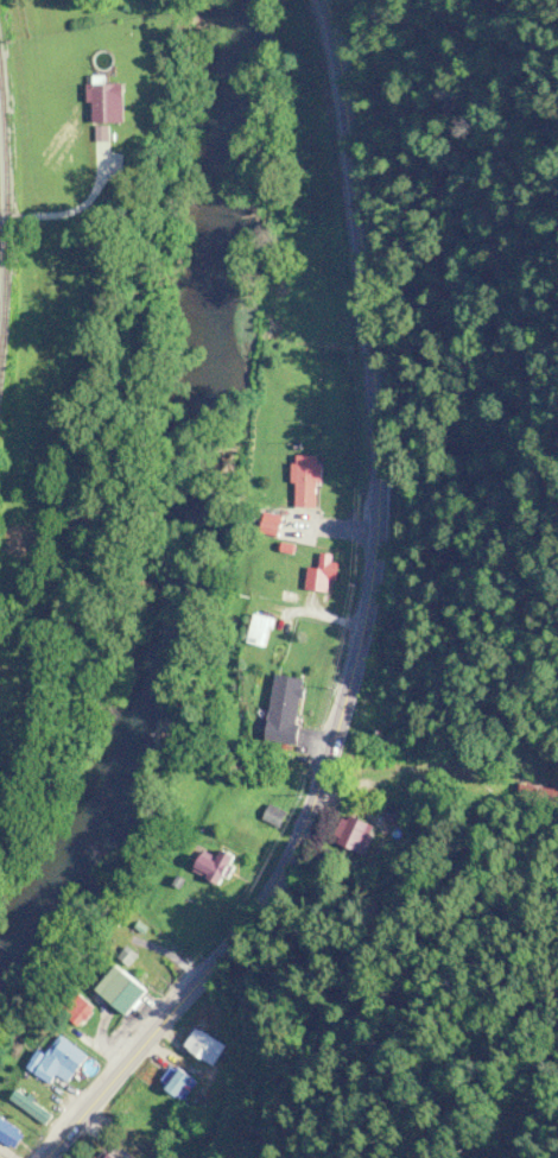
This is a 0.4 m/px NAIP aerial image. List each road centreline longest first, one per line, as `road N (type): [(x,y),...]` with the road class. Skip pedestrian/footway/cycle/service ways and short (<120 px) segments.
road 1 (secondary): [(303,0),(337,188),(361,412),(357,593),(340,695),(313,782),(251,915),(45,1157)]

